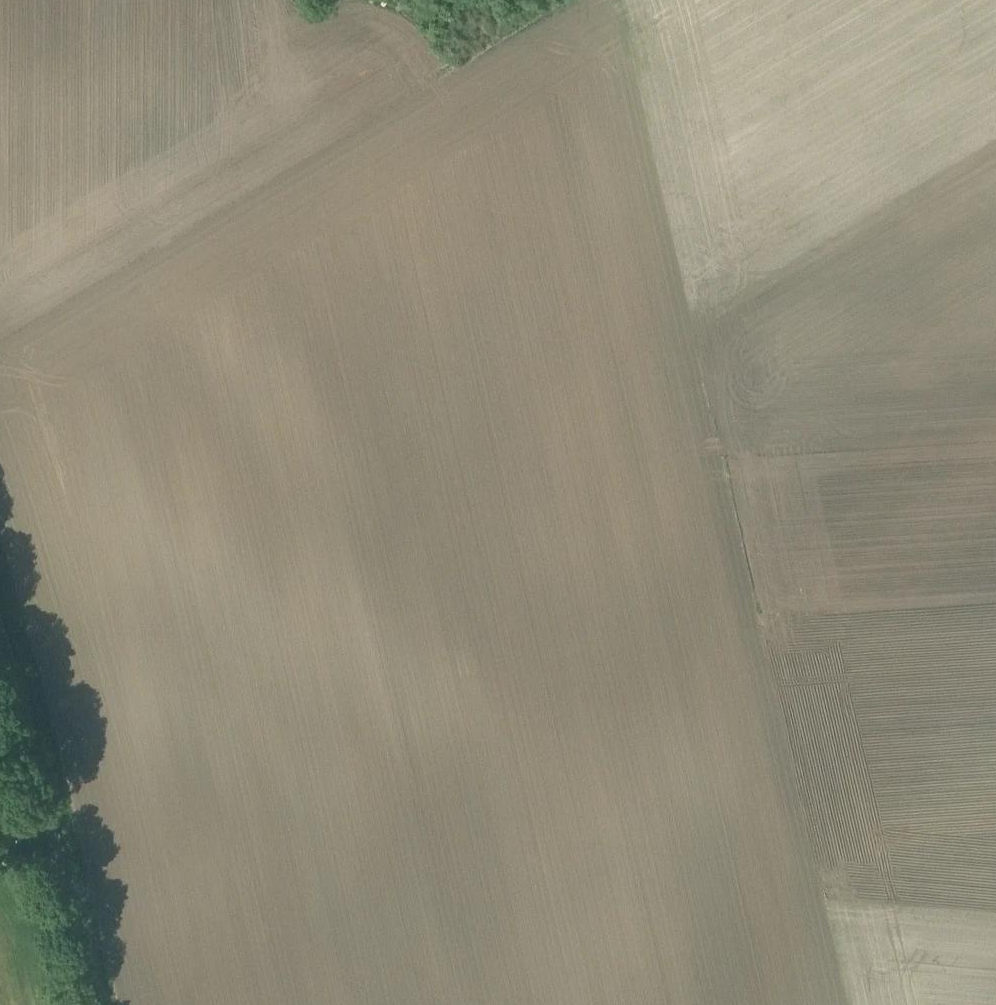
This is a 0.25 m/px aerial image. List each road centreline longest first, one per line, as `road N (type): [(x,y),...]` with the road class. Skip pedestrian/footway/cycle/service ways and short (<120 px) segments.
road 1 (unclassified): [(0,653),(89,1004)]

